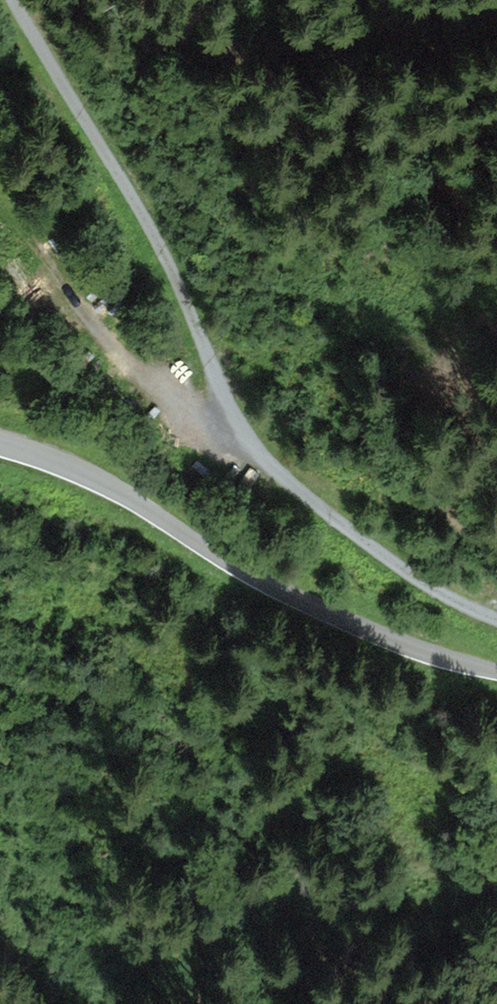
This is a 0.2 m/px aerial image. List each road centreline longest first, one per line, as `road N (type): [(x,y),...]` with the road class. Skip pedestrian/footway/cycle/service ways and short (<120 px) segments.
road 1 (track): [(18,231),(187,411),(244,444),(383,550),(496,618)]
road 2 (tertiary): [(0,442),(79,470),(301,602),(431,654),(496,671)]
road 3 (track): [(21,0),(155,217),(211,338),(244,444)]

